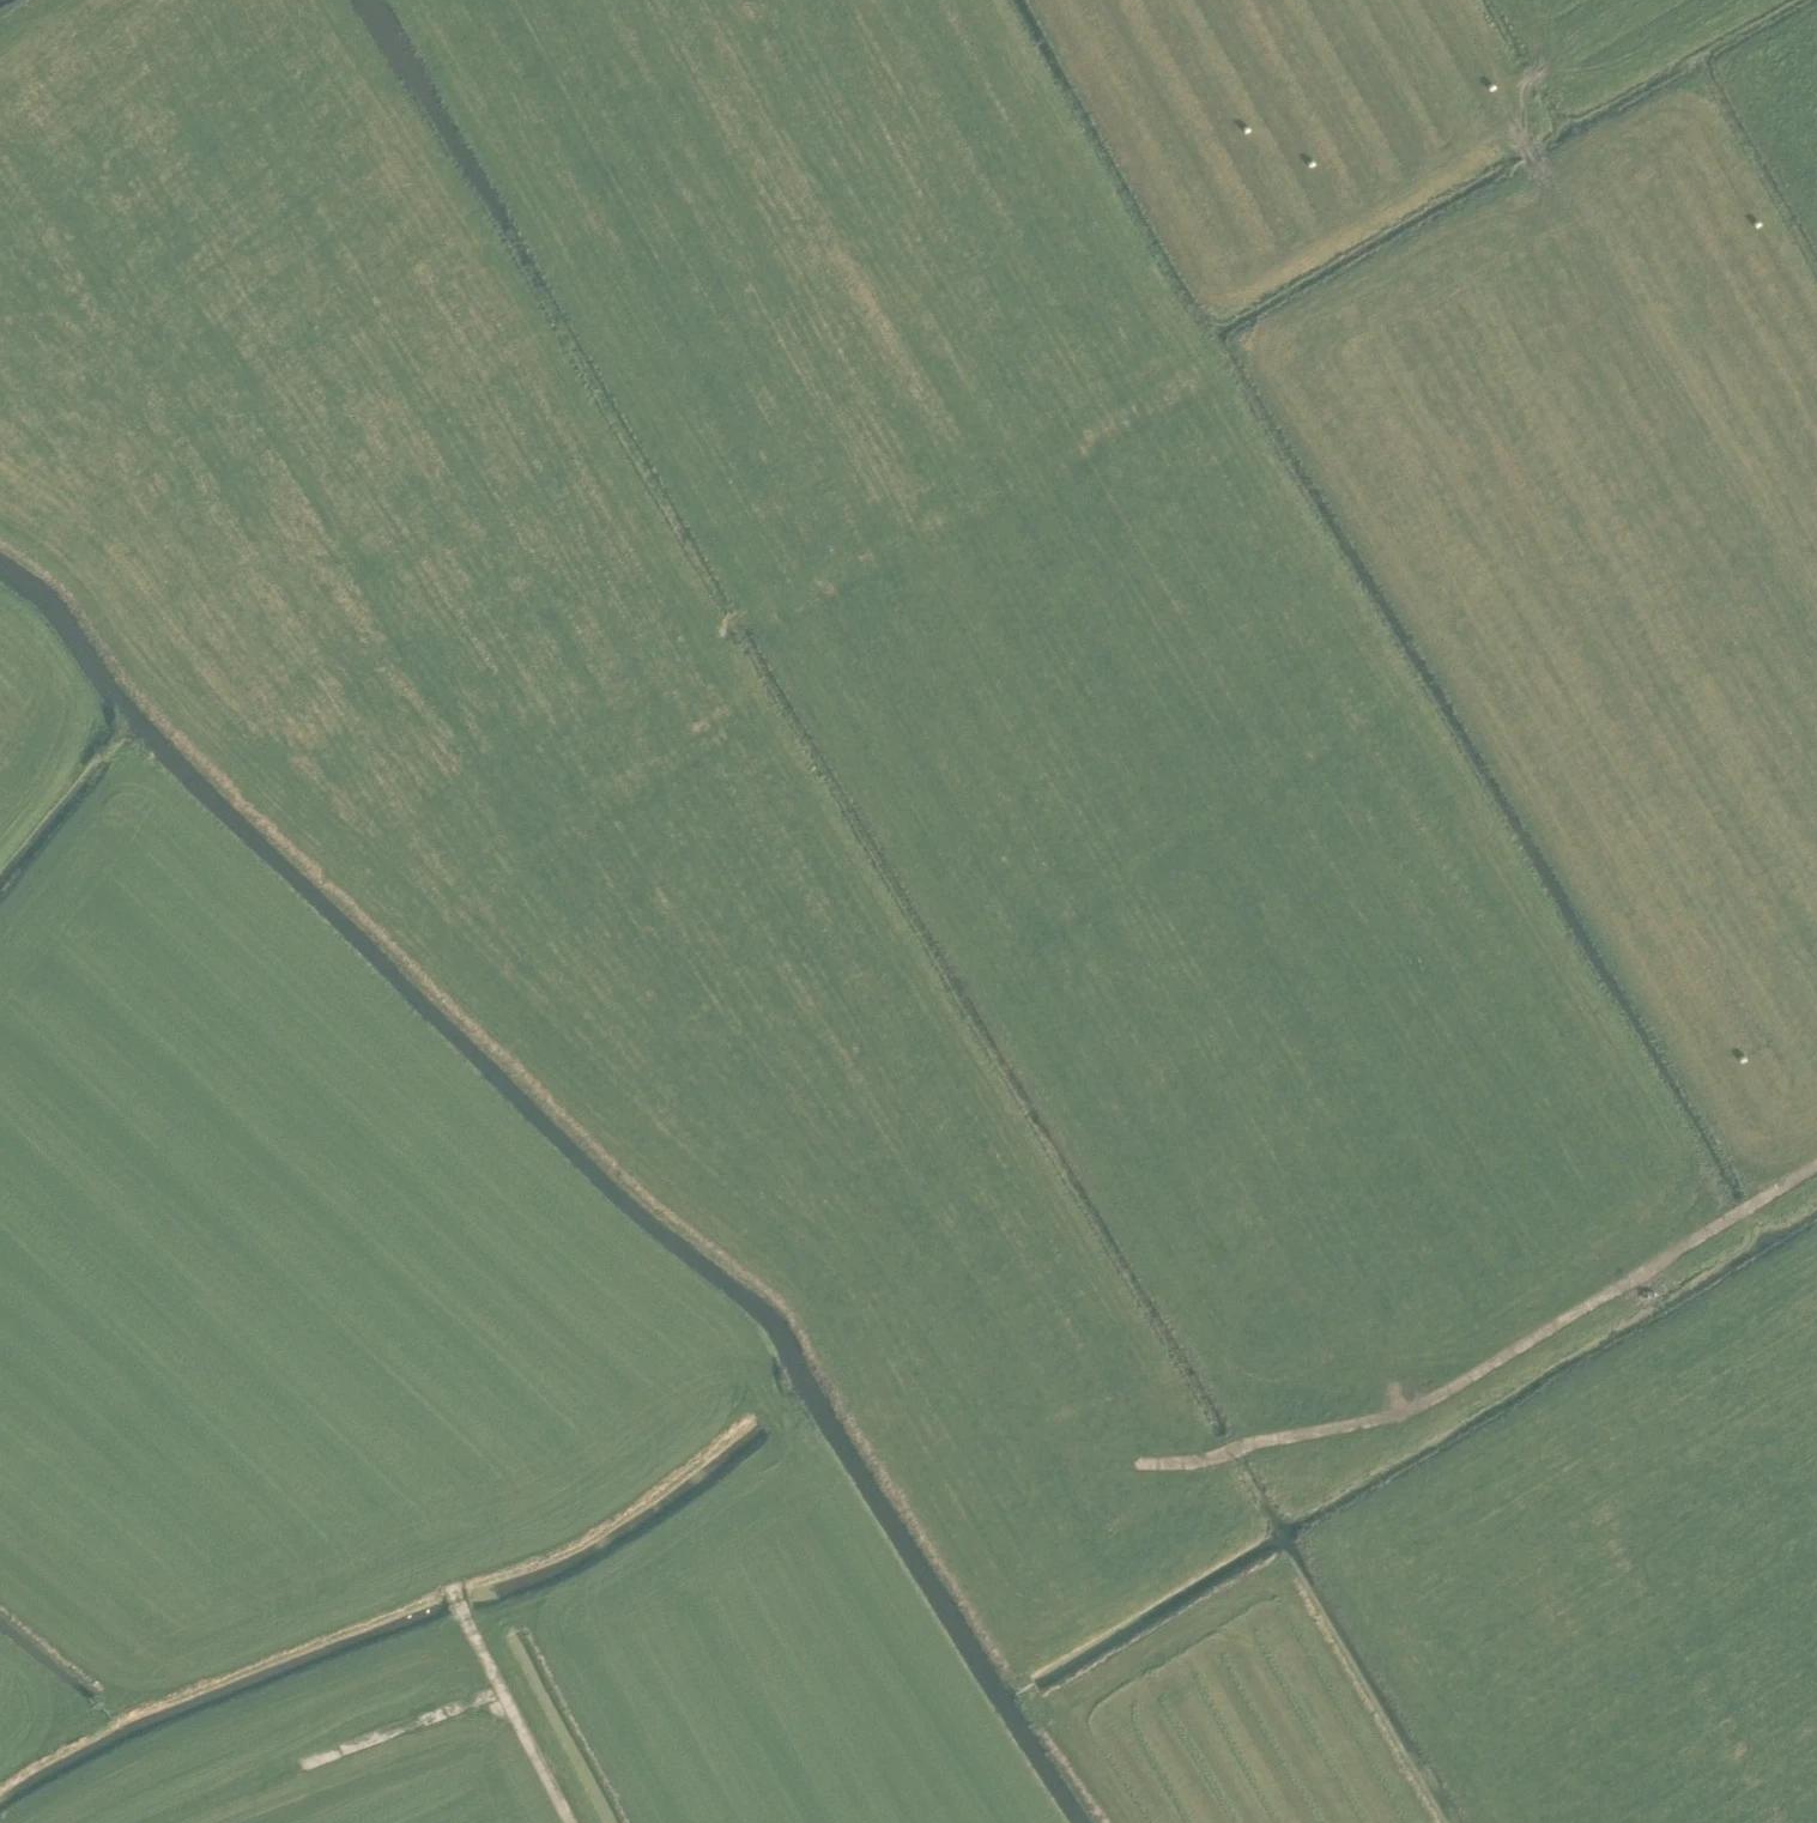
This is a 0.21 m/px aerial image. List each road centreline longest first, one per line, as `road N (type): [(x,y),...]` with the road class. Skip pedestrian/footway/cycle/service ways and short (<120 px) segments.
road 1 (track): [(1816,1166),(1424,1405),(1379,1422),(1249,1445)]

